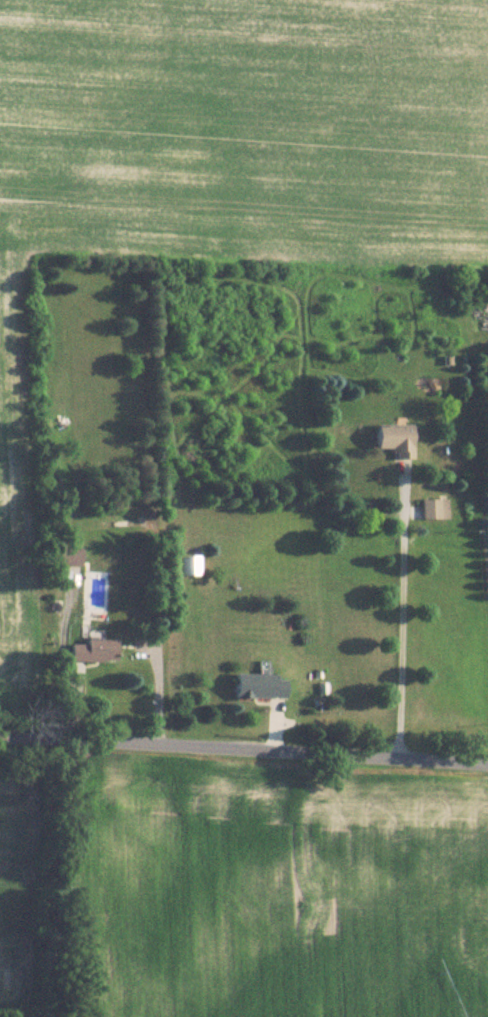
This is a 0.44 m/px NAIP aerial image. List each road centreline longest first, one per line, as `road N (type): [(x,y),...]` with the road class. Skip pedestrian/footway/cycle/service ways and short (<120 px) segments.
road 1 (residential): [(0,733),(487,766)]

